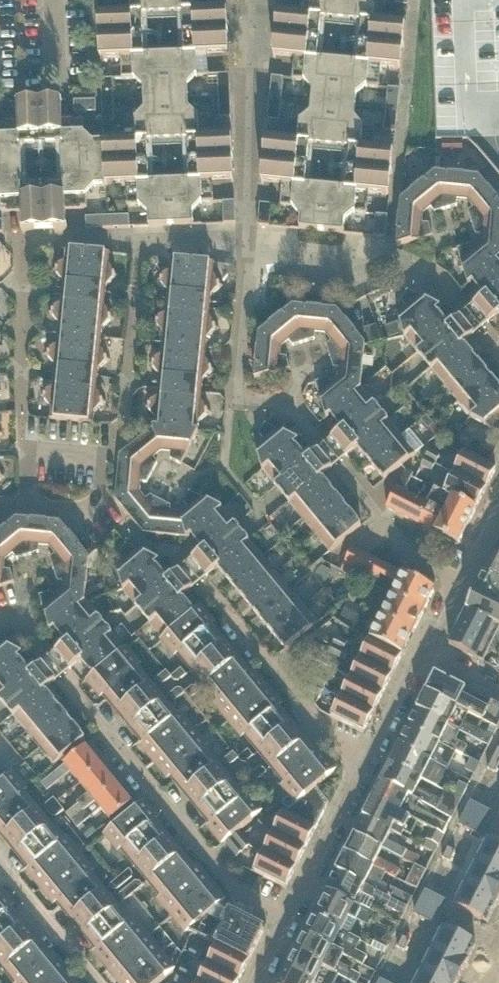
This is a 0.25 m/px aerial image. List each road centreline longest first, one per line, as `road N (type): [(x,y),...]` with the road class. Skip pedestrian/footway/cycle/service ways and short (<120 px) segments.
road 1 (residential): [(299,916),(237,886),(69,682),(22,633),(0,630)]
road 2 (residential): [(372,762),(332,741),(204,588)]
road 3 (residential): [(29,508),(102,511),(105,456),(30,451)]
road 4 (residential): [(387,731),(468,576)]
road 5 (residential): [(299,916),(372,762)]
road 6 (residential): [(99,982),(0,869)]

